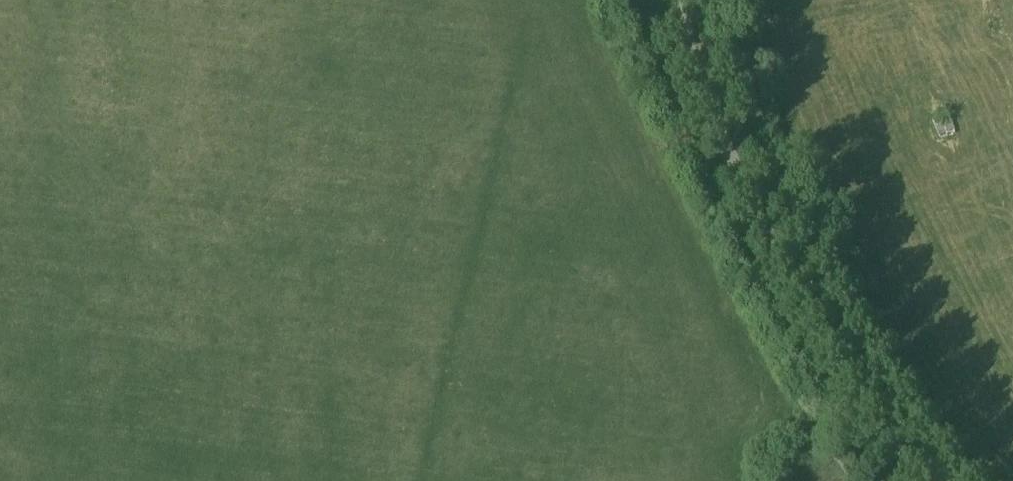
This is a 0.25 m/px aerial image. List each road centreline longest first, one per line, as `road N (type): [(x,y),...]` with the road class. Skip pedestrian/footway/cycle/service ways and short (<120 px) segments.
road 1 (unclassified): [(687,0),(685,32),(702,91),(790,280),(925,480)]

